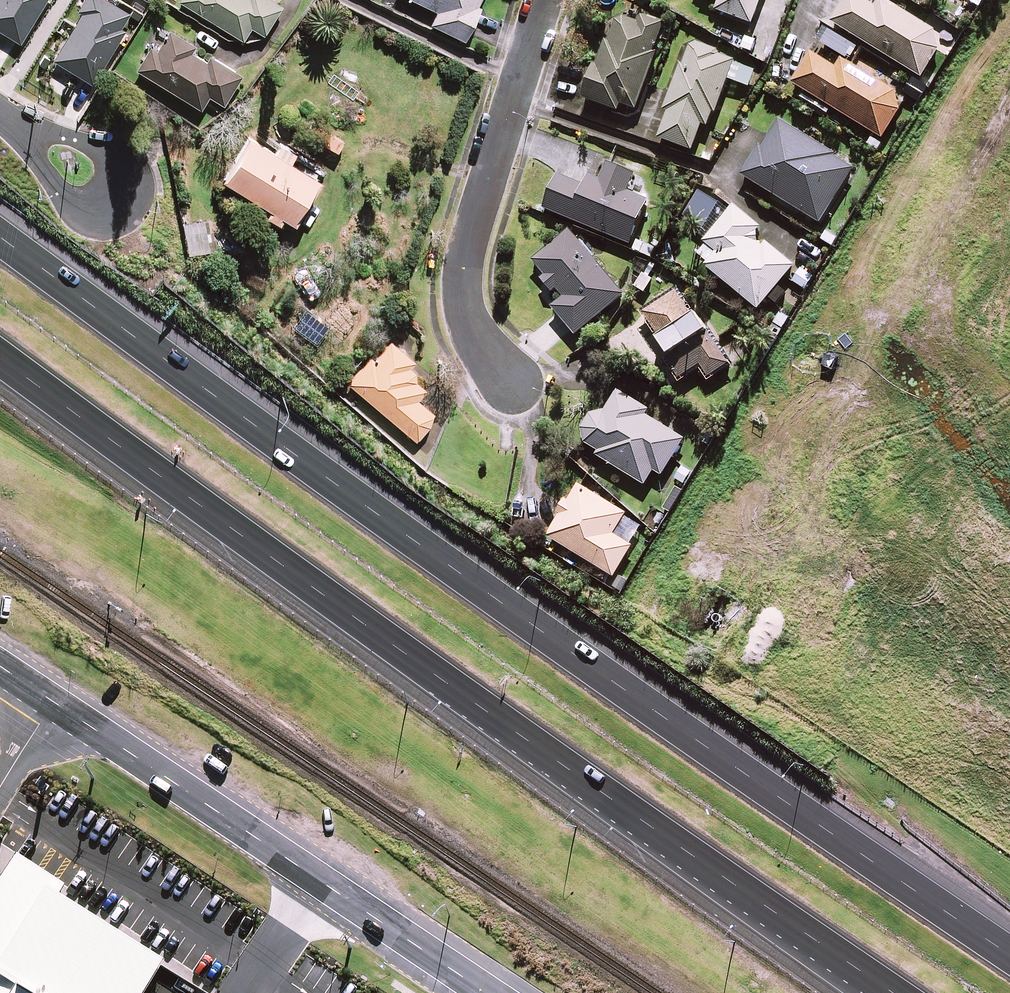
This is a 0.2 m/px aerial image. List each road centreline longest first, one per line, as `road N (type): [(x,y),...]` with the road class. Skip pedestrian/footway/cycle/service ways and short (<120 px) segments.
road 1 (motorway): [(0,233),(303,454),(1009,947)]
road 2 (motorway): [(640,819),(0,357)]
road 3 (tertiary): [(501,992),(0,660)]
road 4 (residential): [(507,379),(478,334),(460,280),(542,0)]
road 5 (motorway): [(912,992),(640,819)]
road 6 (motorway): [(890,992),(640,819)]
road 7 (residential): [(29,135),(66,136),(108,154),(130,178),(122,204),(99,218),(66,201),(37,161)]

